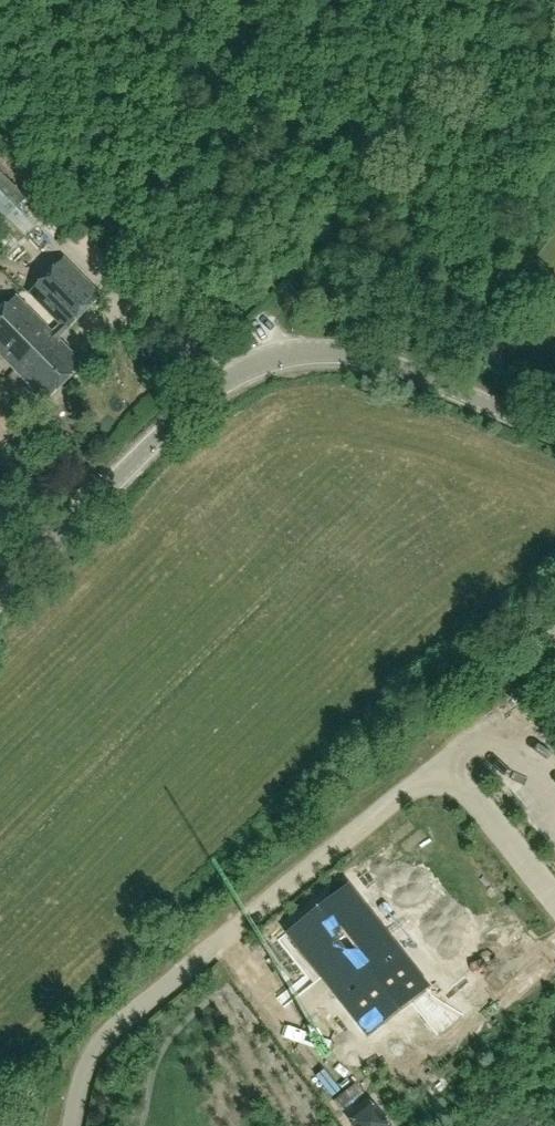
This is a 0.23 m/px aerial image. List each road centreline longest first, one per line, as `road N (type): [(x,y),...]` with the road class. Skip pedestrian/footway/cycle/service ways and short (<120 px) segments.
road 1 (track): [(271,339),(257,336),(276,270),(497,0)]
road 2 (tertiary): [(0,595),(225,379),(273,355)]
road 3 (tertiary): [(554,433),(346,351),(273,355)]

